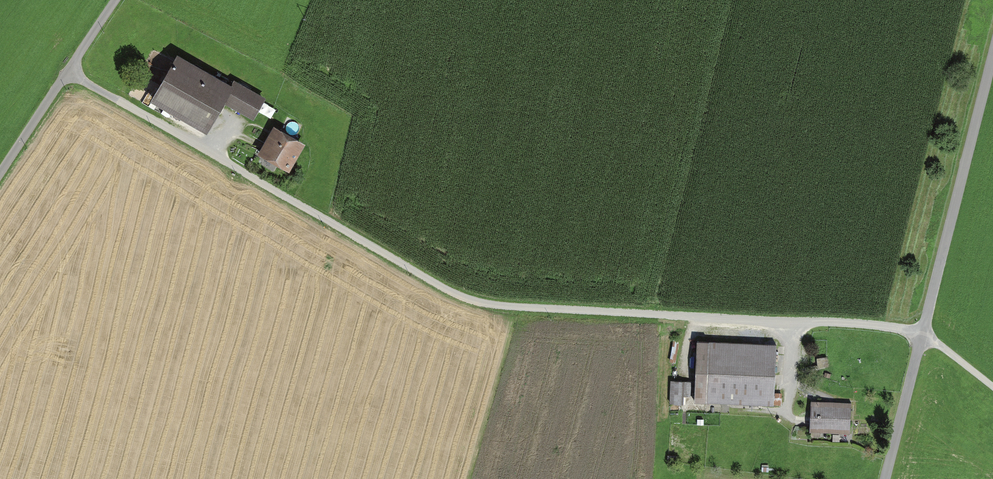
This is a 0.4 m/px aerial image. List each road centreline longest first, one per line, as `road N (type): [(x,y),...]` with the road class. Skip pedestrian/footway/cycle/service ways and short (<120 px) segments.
road 1 (track): [(992,387),(924,332),(518,309),(460,297),(70,72)]
road 2 (unclassified): [(992,70),(884,478)]
road 3 (residential): [(118,0),(0,178)]

